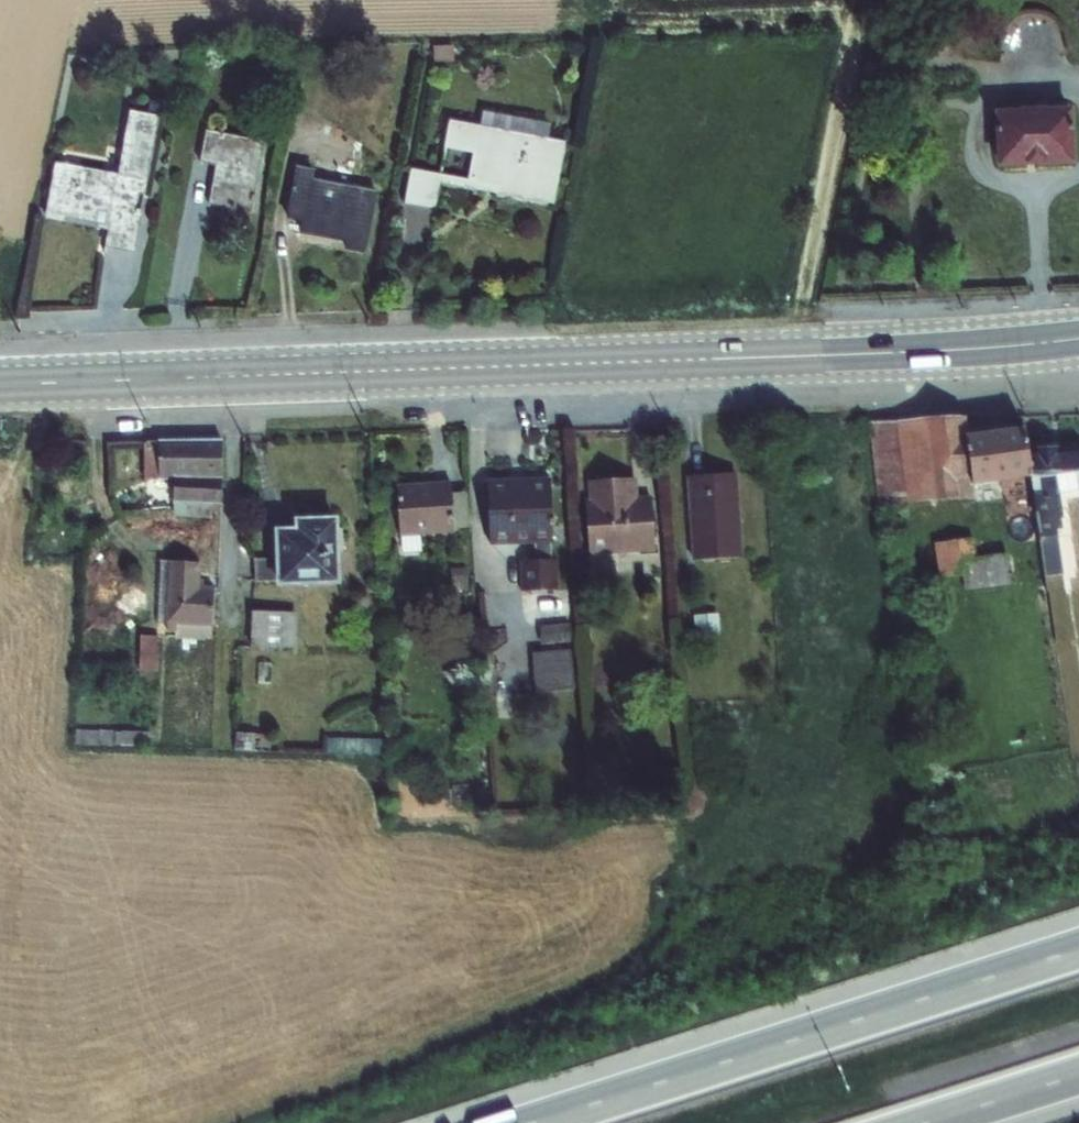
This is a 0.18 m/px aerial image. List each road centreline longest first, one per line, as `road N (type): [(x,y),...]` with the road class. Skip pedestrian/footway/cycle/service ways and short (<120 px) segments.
road 1 (primary): [(1078,340),(0,386)]
road 2 (motorway): [(1078,950),(535,1122)]
road 3 (track): [(798,356),(852,42)]
road 4 (motorway): [(932,1122),(1078,1076)]

